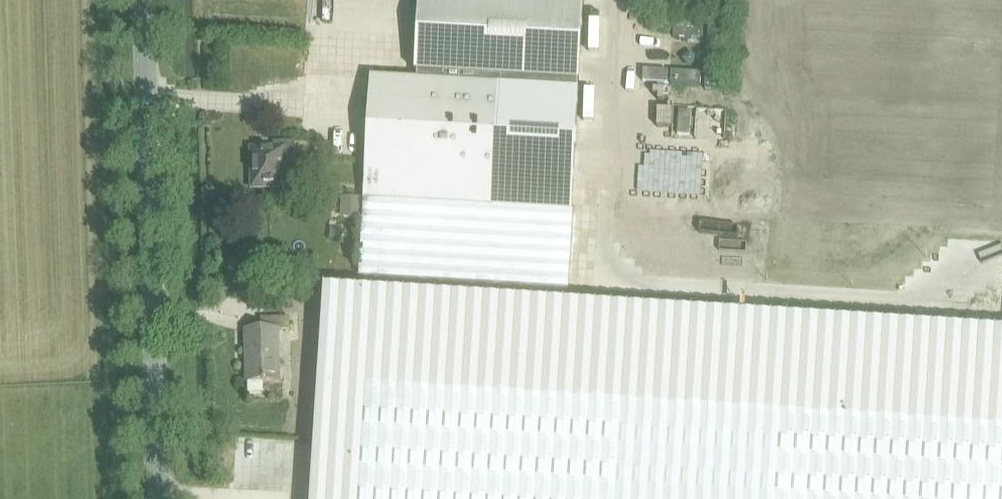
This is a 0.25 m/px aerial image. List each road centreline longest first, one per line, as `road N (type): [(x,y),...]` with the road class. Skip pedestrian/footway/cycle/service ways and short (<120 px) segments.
road 1 (tertiary): [(158,498),(141,0)]

